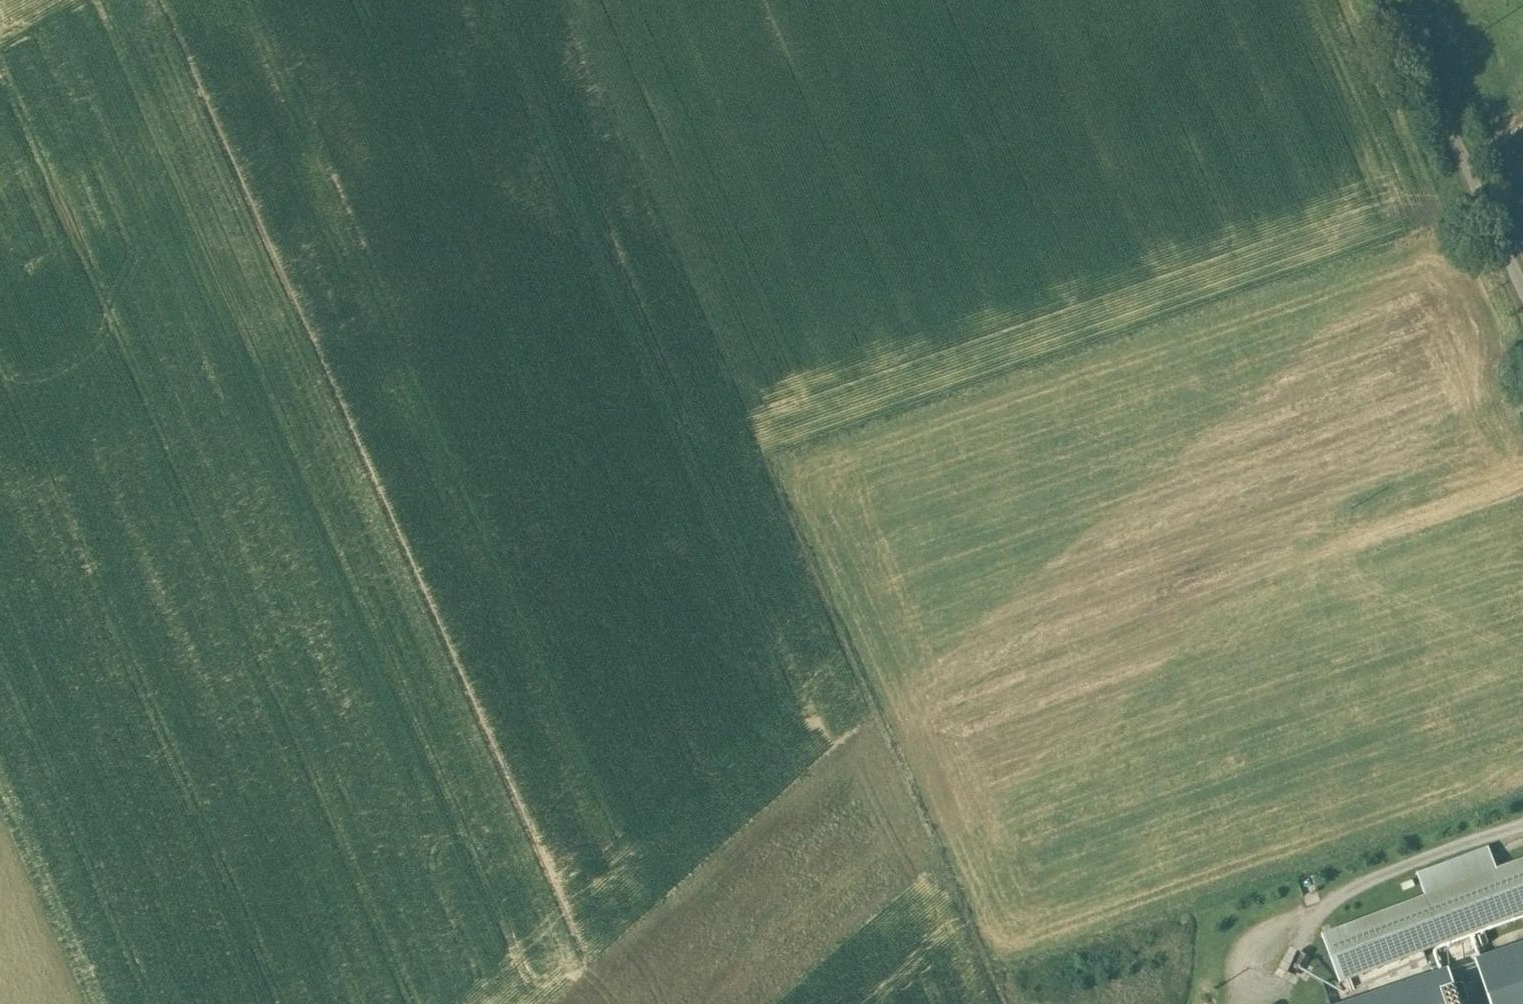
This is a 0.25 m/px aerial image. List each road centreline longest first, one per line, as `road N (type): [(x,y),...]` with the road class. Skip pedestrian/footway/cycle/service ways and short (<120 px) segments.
road 1 (unclassified): [(1400,0),(1522,287)]

